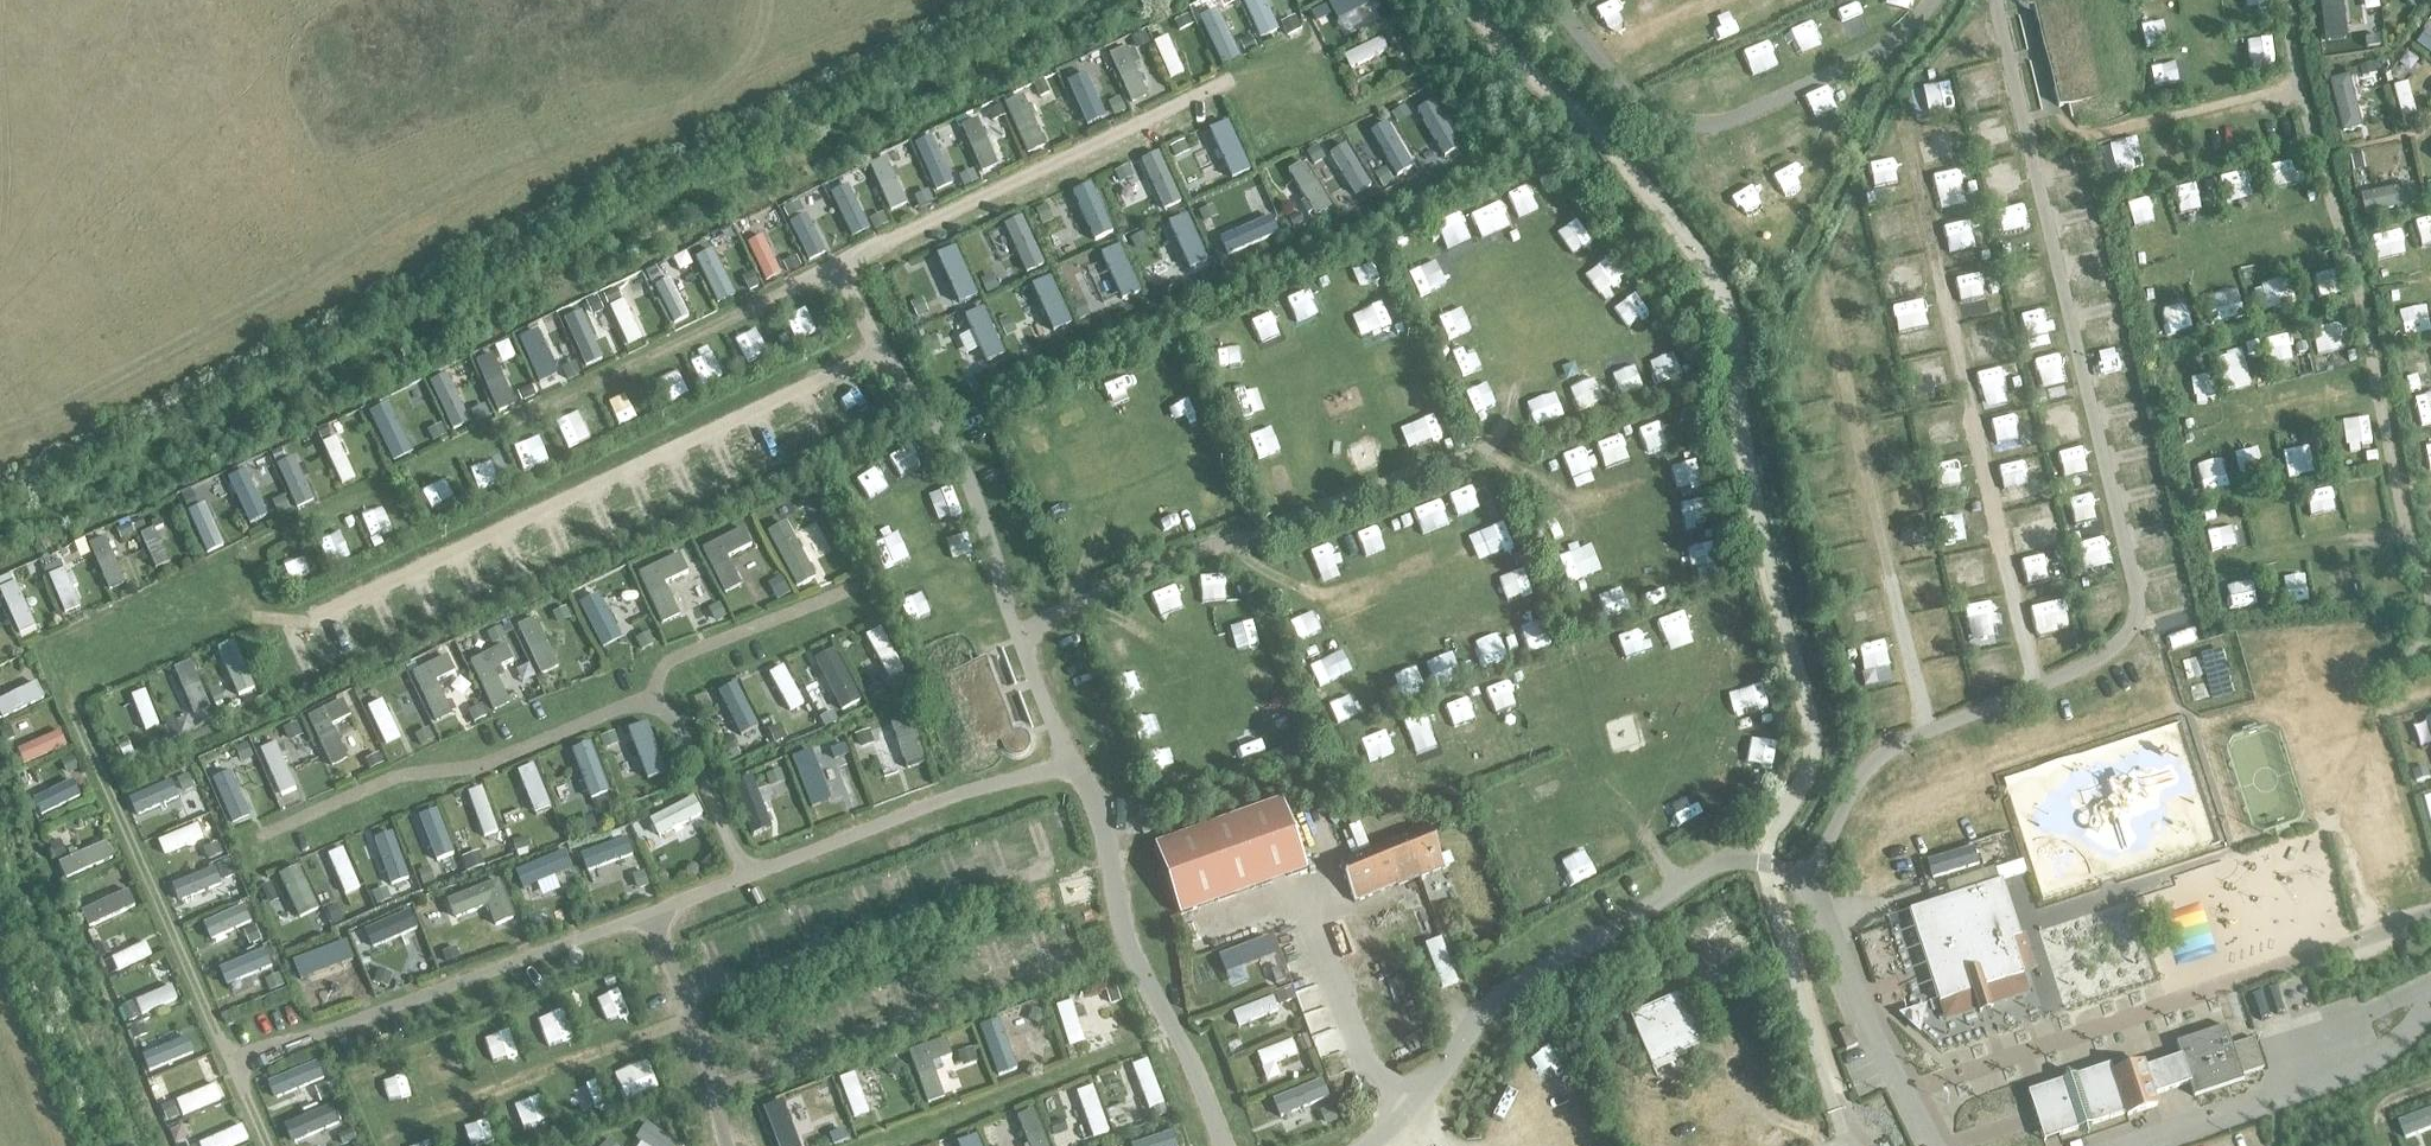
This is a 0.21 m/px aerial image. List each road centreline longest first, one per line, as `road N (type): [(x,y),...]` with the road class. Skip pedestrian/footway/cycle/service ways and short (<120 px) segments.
road 1 (track): [(2430,697),(2386,712),(2430,611),(2400,502),(2362,305),(2294,78),(2285,0)]
road 2 (track): [(2173,118),(2297,88)]

